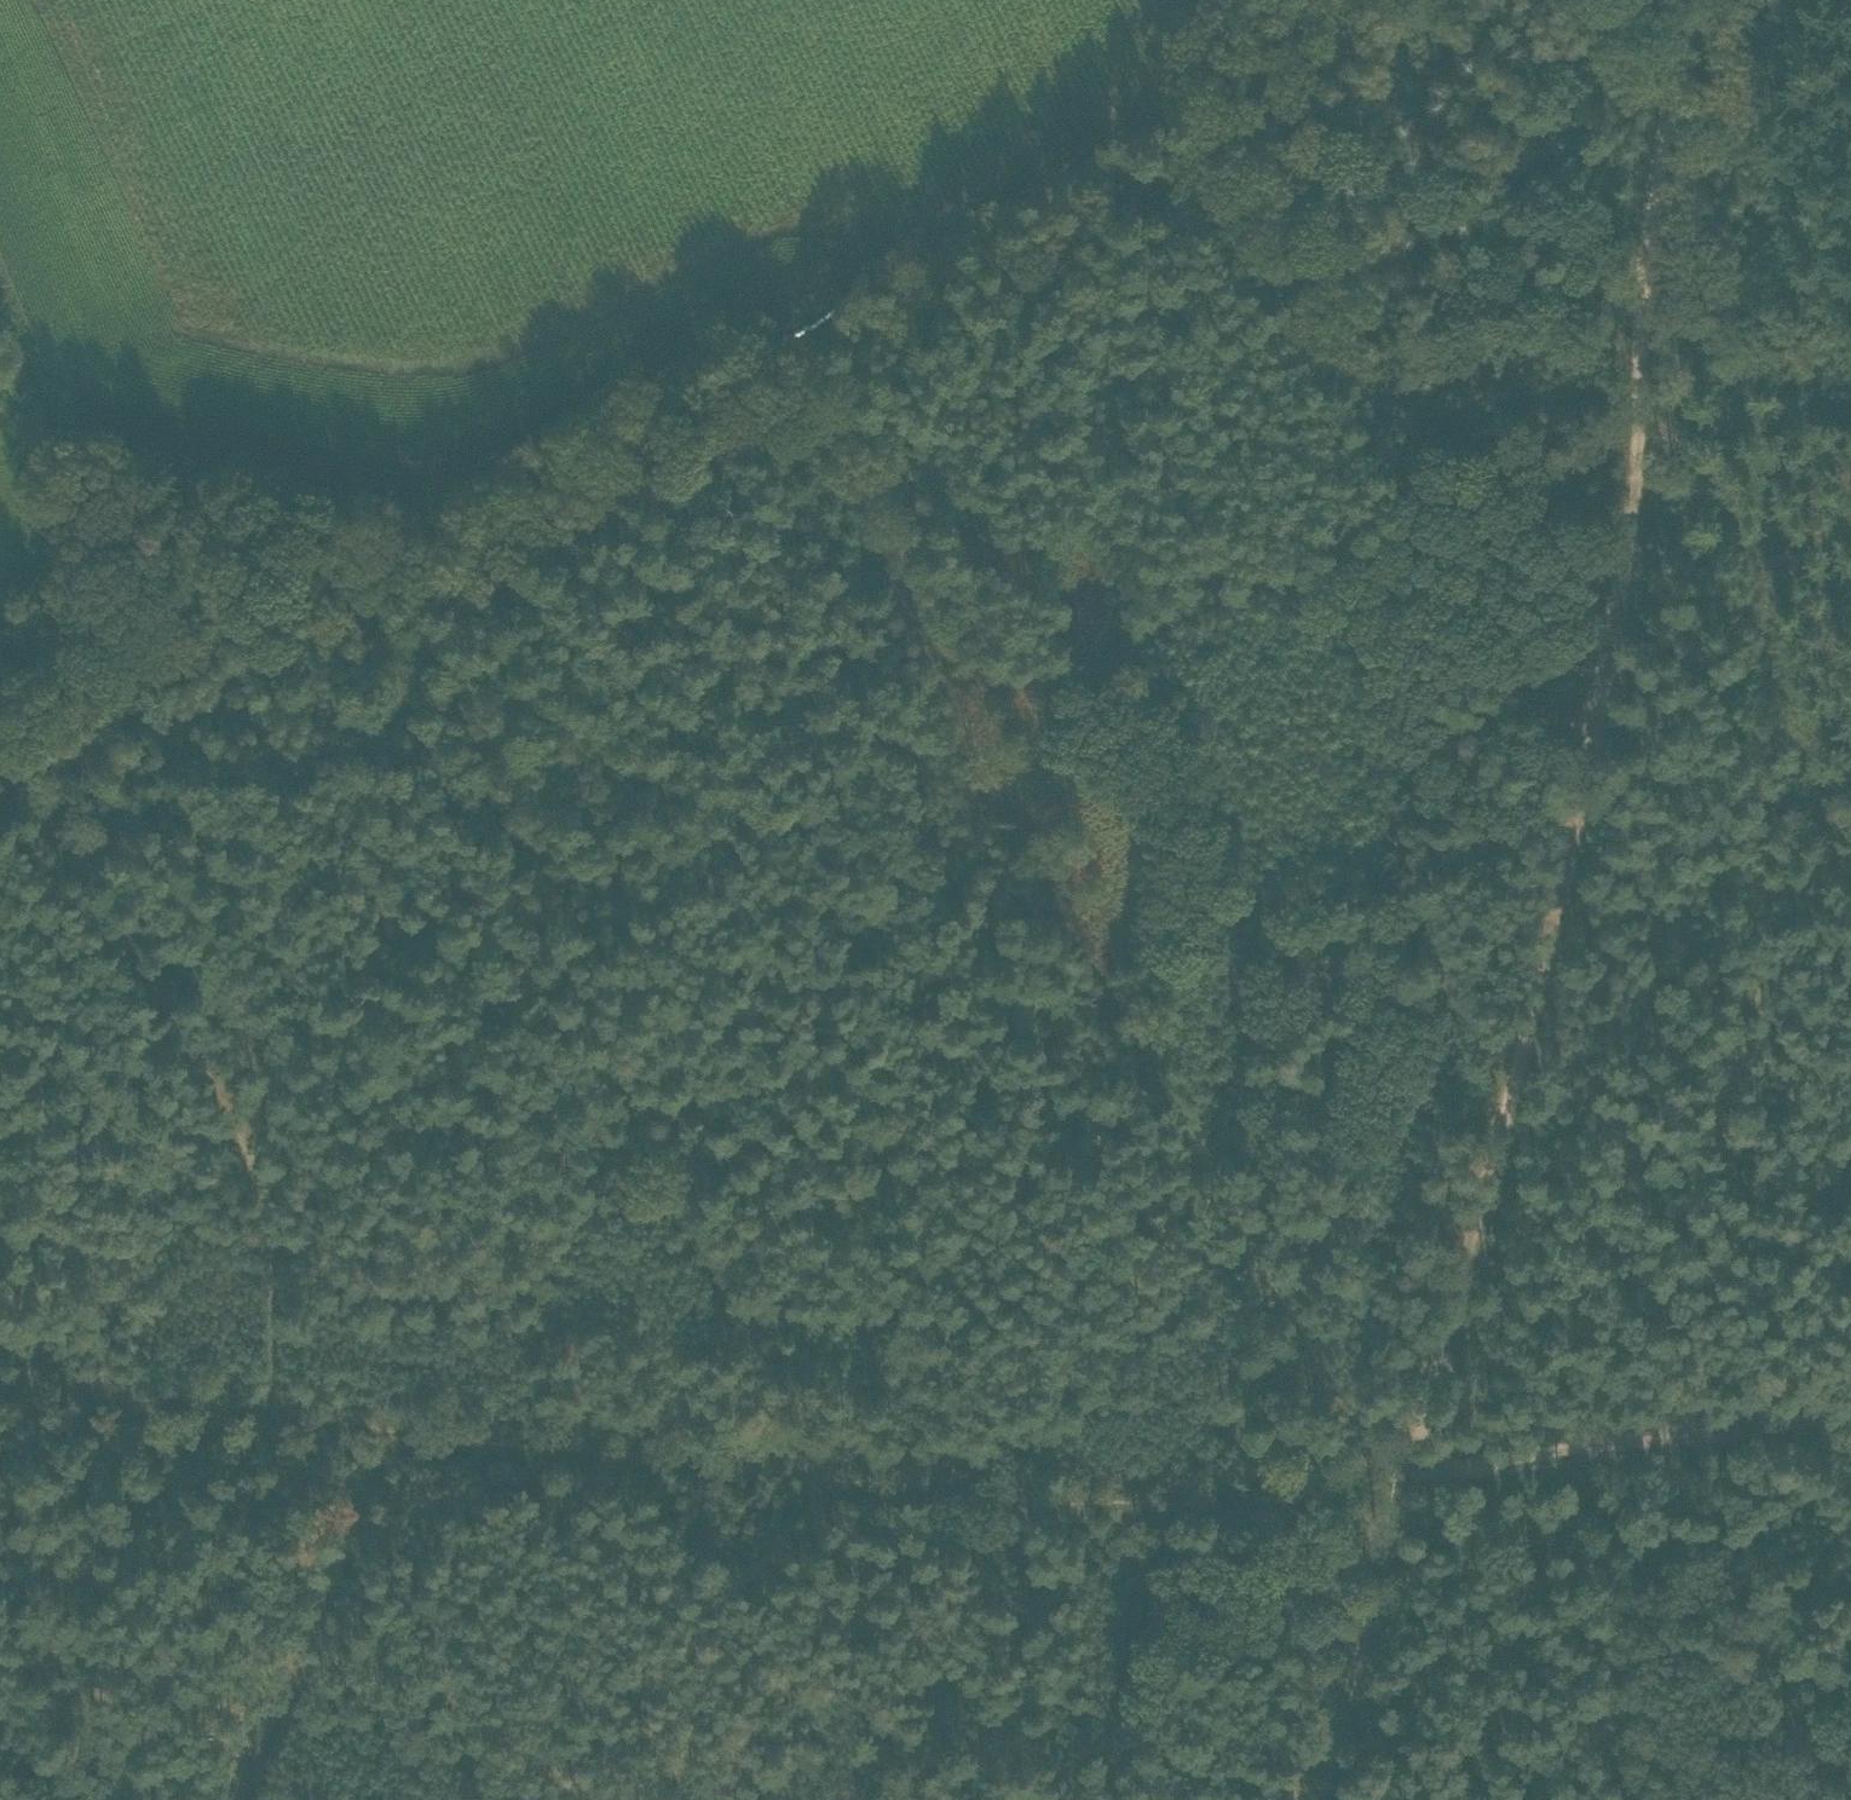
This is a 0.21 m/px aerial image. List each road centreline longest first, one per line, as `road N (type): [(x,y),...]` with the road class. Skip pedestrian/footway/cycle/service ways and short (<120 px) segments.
road 1 (track): [(1420,1462),(1413,1426),(1591,654),(1696,0)]
road 2 (track): [(232,1390),(942,1491),(1154,1497),(1420,1462)]
road 3 (track): [(1420,1462),(1457,1472),(1850,1407)]
road 4 (track): [(1308,1799),(1420,1462)]
road 5 (track): [(0,1363),(232,1390)]

